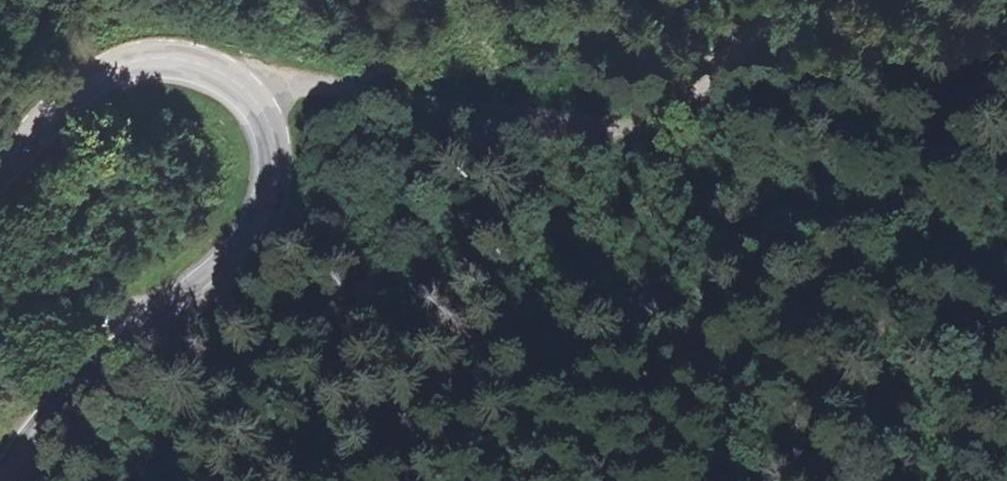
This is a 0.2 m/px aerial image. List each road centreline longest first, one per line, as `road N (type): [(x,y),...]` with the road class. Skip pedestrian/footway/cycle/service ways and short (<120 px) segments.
road 1 (secondary): [(0,157),(48,103),(107,65),(157,56),(189,58),(236,81),(262,103),(278,139),(279,181),(263,222),(235,258),(124,352),(8,480)]
road 2 (track): [(704,76),(589,112),(361,84),(262,103)]
road 3 (track): [(828,0),(704,76)]

